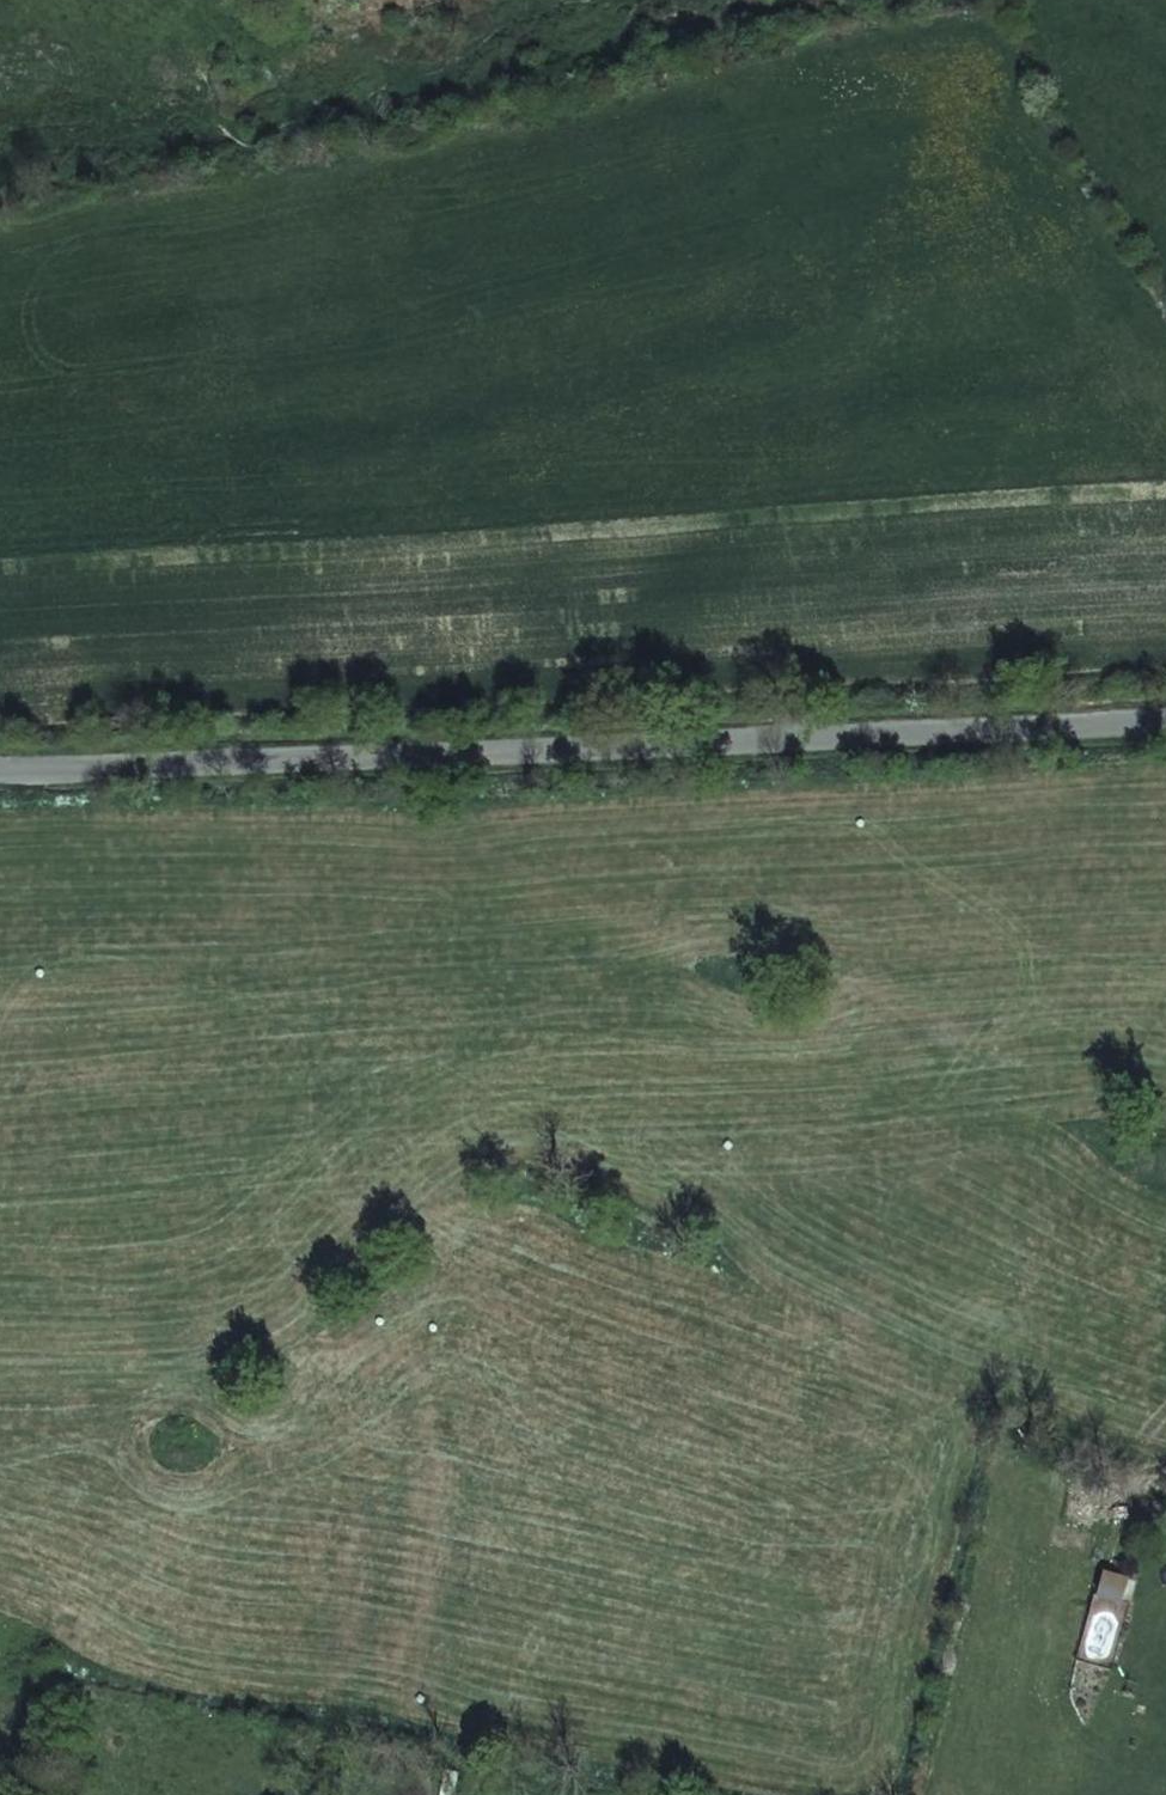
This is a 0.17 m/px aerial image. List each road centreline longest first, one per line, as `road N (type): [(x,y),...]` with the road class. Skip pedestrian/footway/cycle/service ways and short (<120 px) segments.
road 1 (unclassified): [(0,770),(1165,722)]

